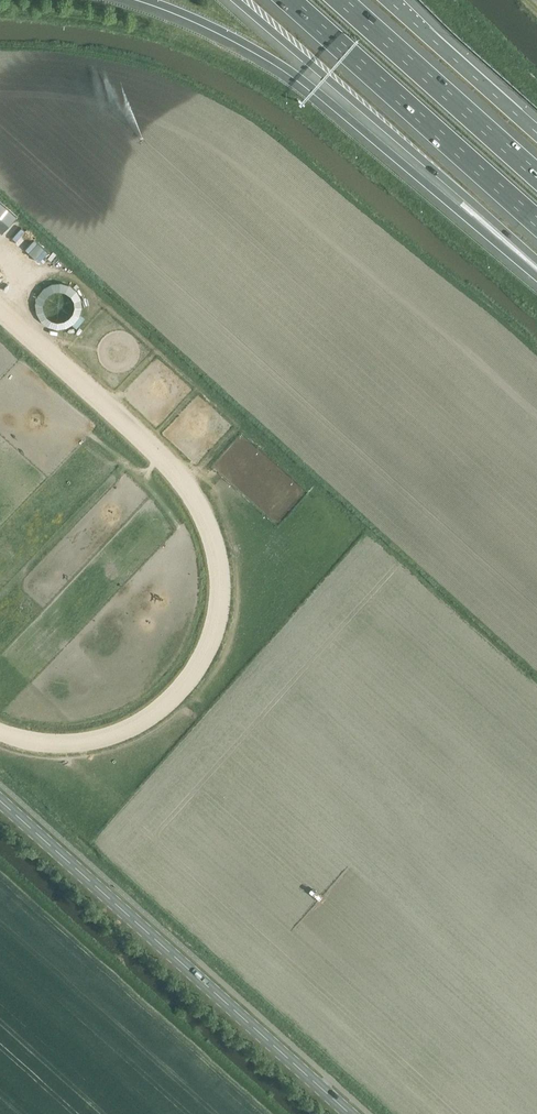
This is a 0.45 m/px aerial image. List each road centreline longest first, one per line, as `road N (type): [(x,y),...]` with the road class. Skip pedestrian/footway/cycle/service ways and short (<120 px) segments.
road 1 (motorway): [(151,0),(261,53),(329,101),(536,277)]
road 2 (secondary): [(350,1113),(0,802)]
road 3 (motorway): [(239,0),(536,262)]
road 4 (motorway): [(289,0),(536,222)]
road 5 (motorway): [(536,179),(335,0)]
road 6 (motorway): [(536,131),(389,0)]

